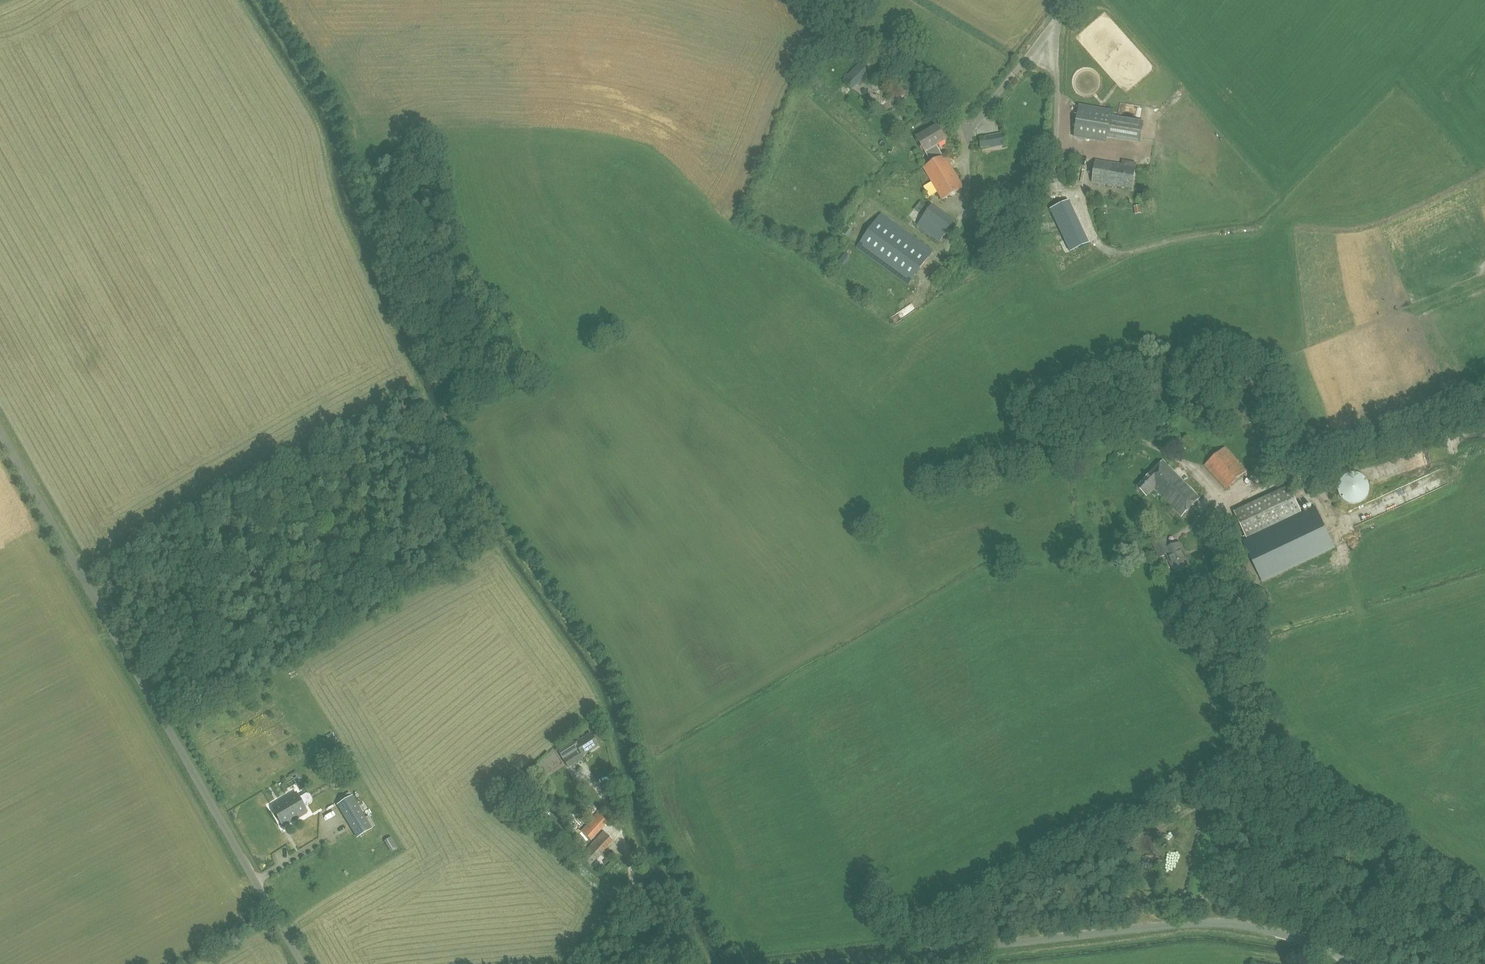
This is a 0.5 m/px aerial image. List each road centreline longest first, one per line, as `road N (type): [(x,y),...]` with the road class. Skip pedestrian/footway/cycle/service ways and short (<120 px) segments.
road 1 (unclassified): [(304,963),(0,429)]
road 2 (unclassified): [(857,963),(1207,925),(1261,931),(1353,963)]

